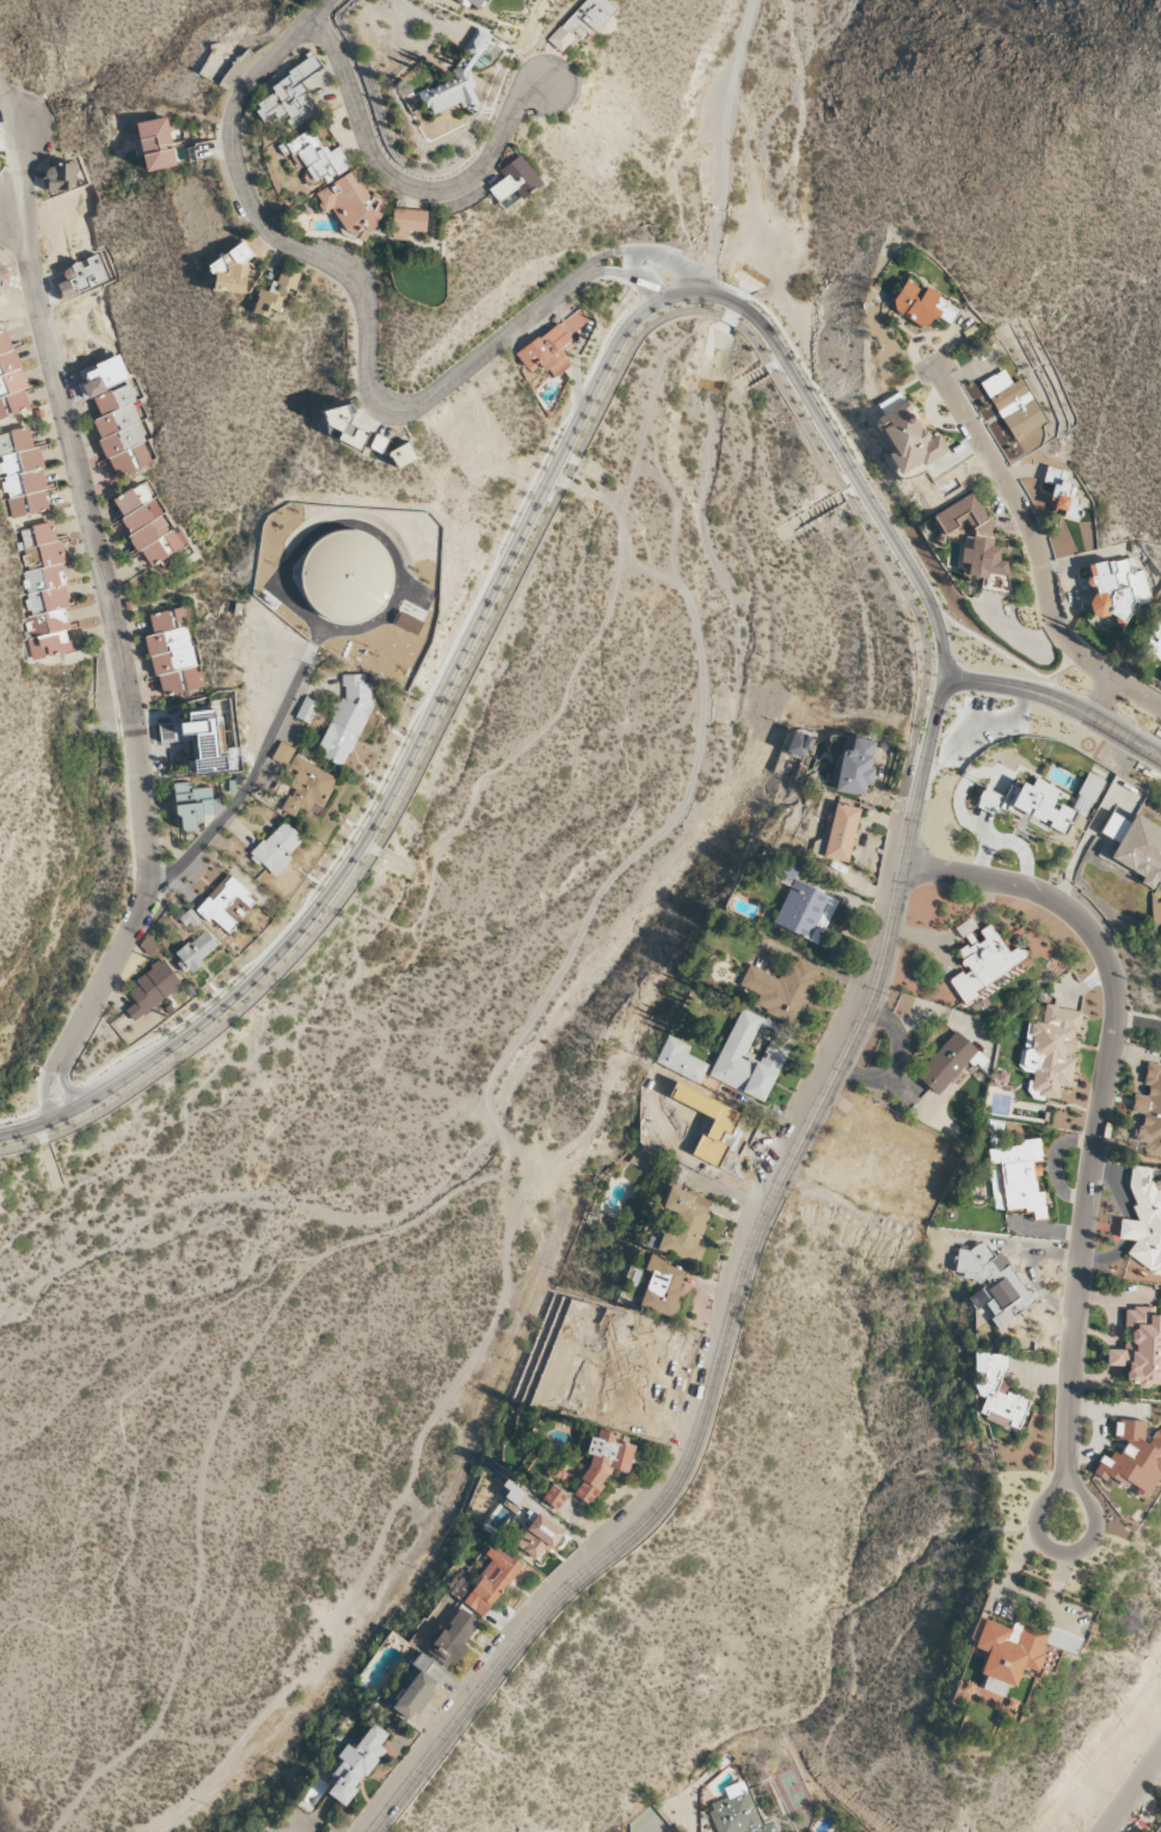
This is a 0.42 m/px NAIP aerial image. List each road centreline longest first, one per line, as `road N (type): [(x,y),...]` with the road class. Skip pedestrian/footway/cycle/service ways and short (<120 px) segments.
road 1 (residential): [(0,1134),(78,1106),(174,1043),(223,1006),(308,918),(389,795),(618,340),(661,300),(710,295),(763,327),(922,588),(939,631),(944,676)]
road 2 (tertiary): [(944,676),(872,997),(760,1222),(684,1467),(657,1510),(541,1611),(371,1831)]
road 3 (residential): [(57,1057),(141,911),(152,869),(125,657),(32,270),(14,117),(0,85)]
road 4 (residential): [(1069,1487),(1082,1253),(1117,1022),(1116,979),(1099,940),(1065,906),(1008,883),(903,866)]
road 5 (residential): [(578,278),(418,402),(397,410),(376,402),(364,381),(356,291),(334,268),(270,233),(250,203),(233,152),(238,98),(307,19)]
road 6 (residential): [(932,358),(1030,527),(1058,632),(1160,706)]
road 7 (residential): [(541,85),(510,106),(471,174),(446,189),(418,190),(373,159),(339,61),(307,19)]
road 8 (residential): [(147,895),(259,768),(296,684),(305,637)]
road 9 (residential): [(944,676),(1061,700),(1160,758)]
road 10 (residential): [(1058,1488),(1075,1488),(1092,1507),(1096,1531),(1081,1550),(1054,1549),(1042,1536),(1044,1501),(1058,1488)]

